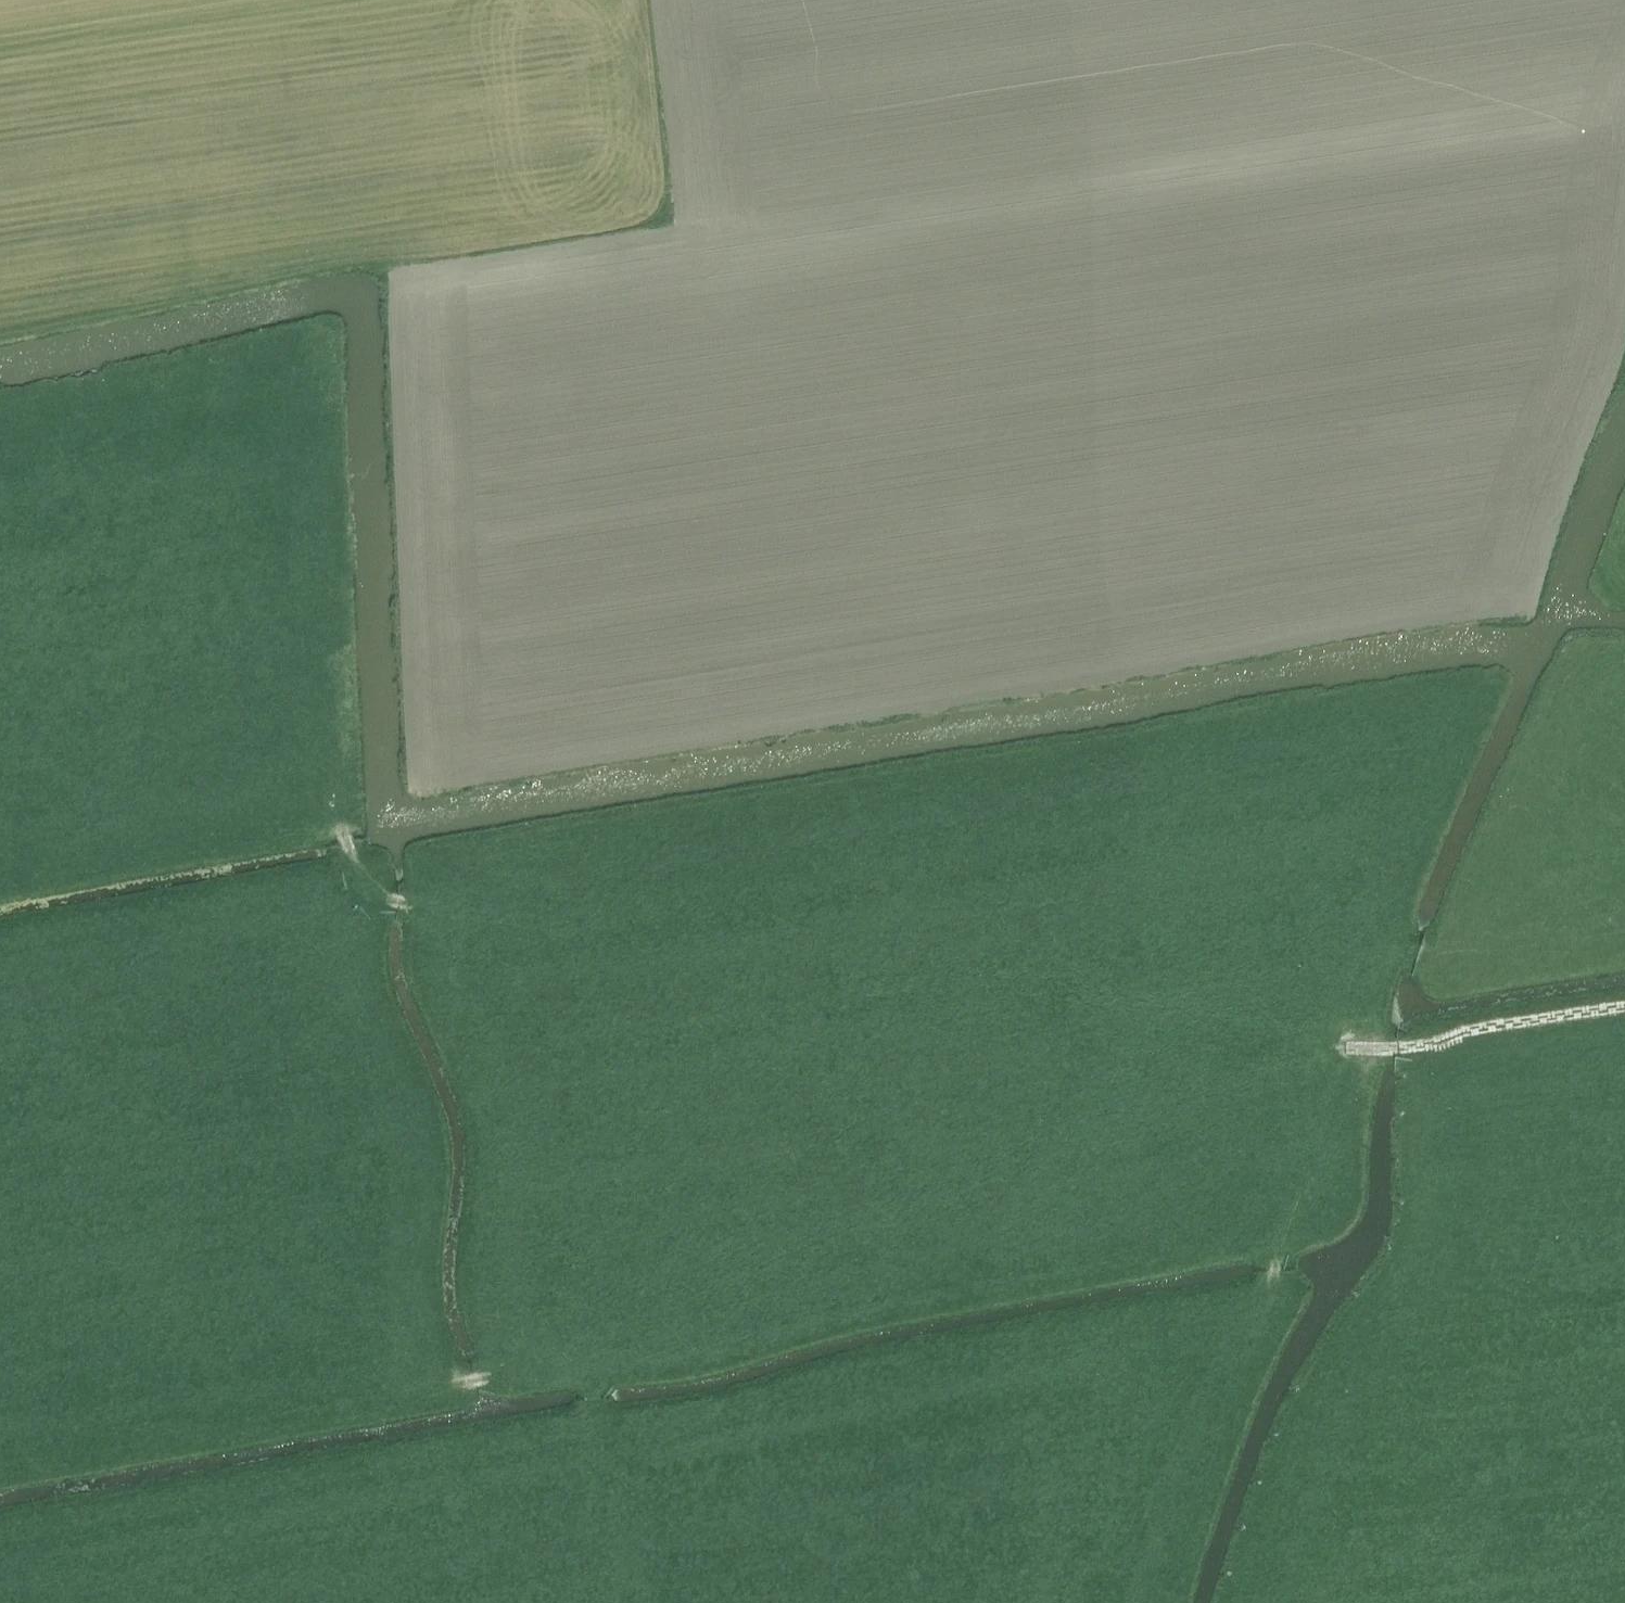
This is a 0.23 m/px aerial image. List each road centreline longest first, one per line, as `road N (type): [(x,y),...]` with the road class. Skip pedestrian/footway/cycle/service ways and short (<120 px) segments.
road 1 (track): [(1261,1299),(1356,1051),(1407,1050),(1624,1010)]

